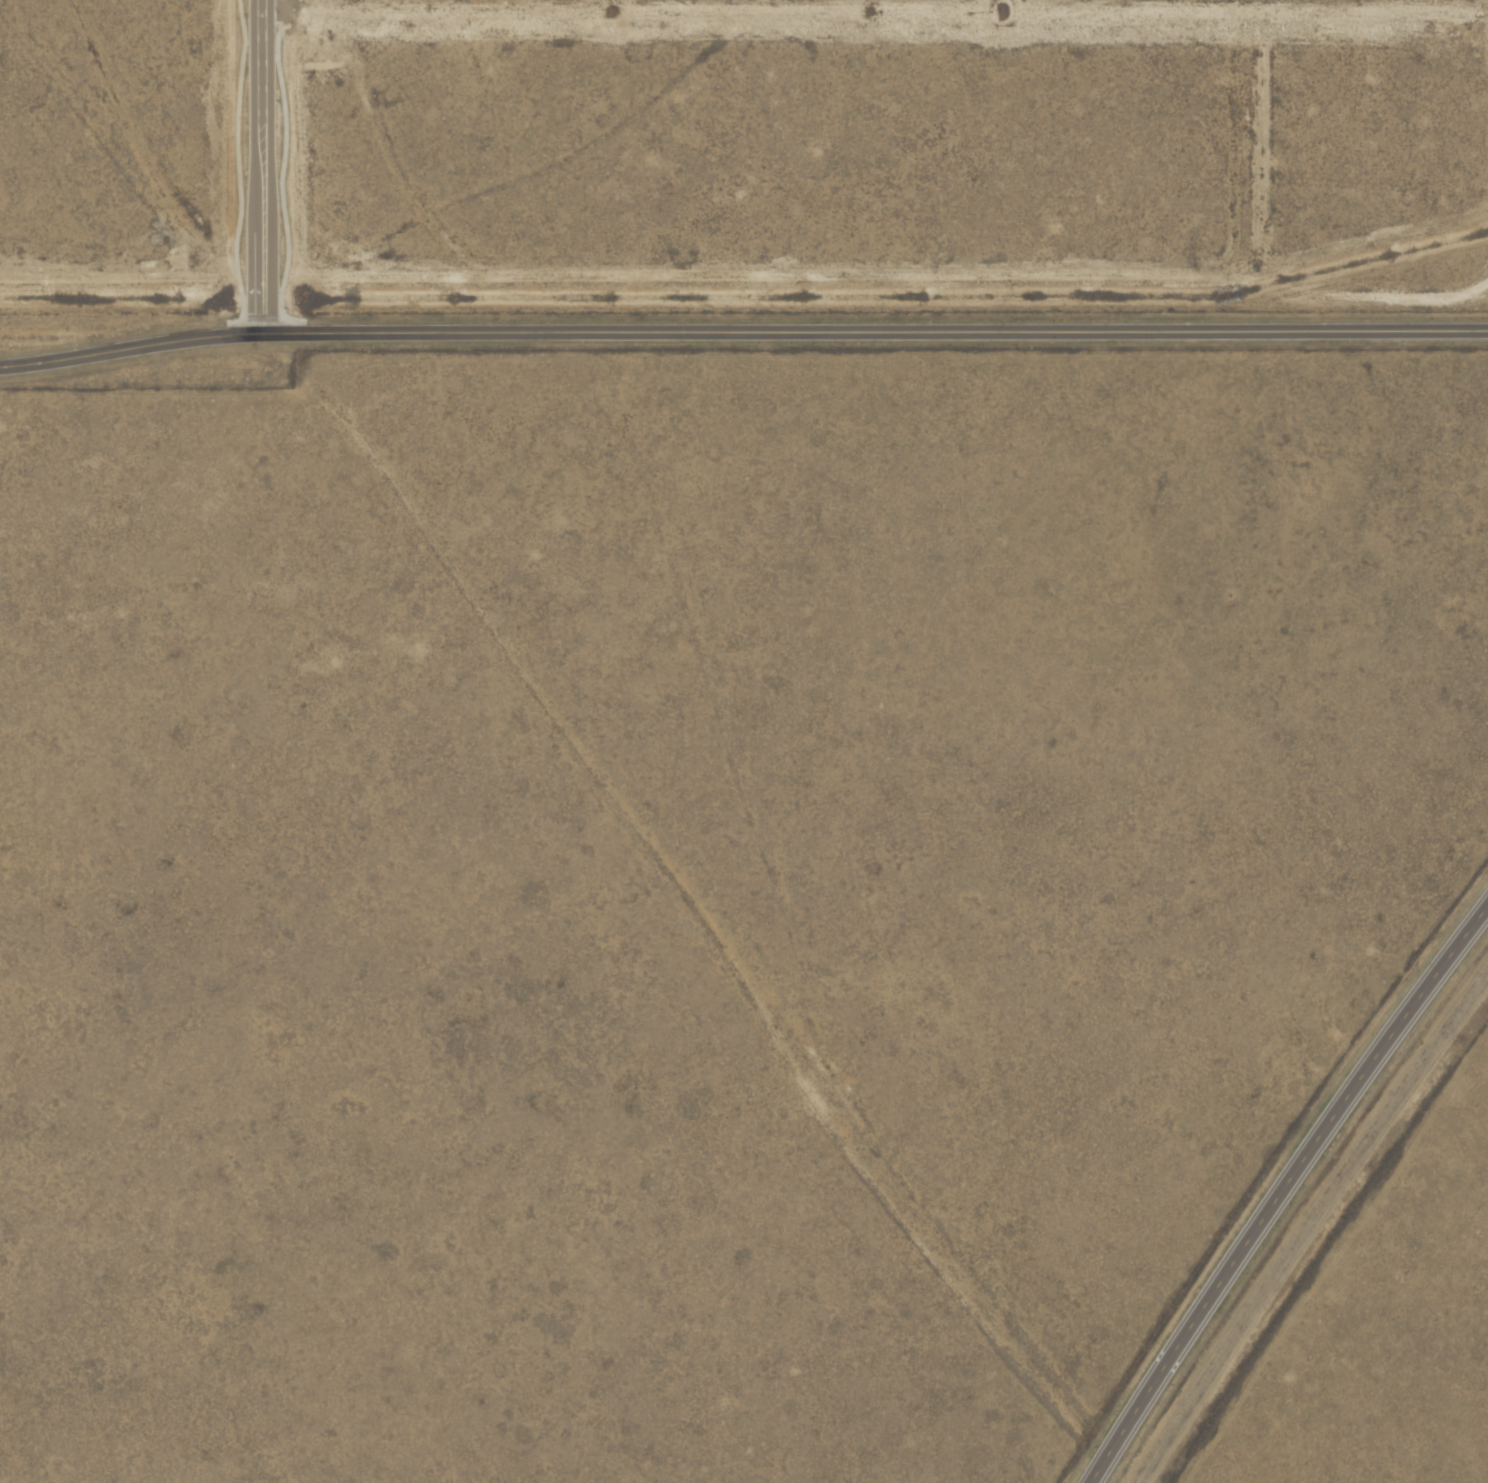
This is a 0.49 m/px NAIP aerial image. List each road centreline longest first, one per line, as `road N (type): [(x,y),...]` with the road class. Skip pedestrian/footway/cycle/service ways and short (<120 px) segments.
road 1 (residential): [(0,363),(234,329),(1487,325)]
road 2 (secondary): [(1487,894),(1268,1193),(1084,1482)]
road 3 (residential): [(261,329),(261,0)]

